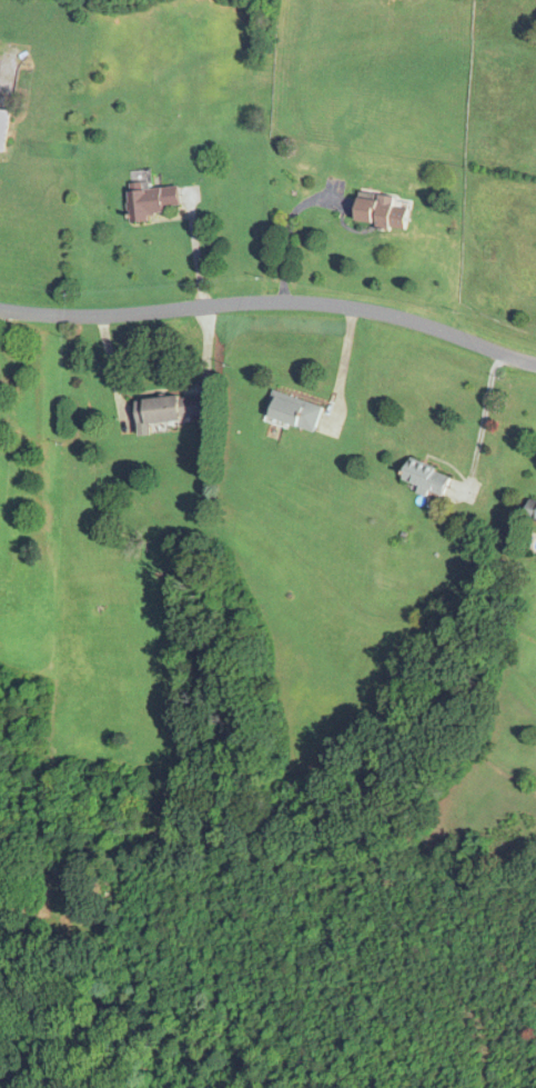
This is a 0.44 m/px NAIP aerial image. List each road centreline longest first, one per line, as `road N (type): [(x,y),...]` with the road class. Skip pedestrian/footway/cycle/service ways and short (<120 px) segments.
road 1 (residential): [(535,365),(401,318),(310,303),(92,317),(0,310)]

